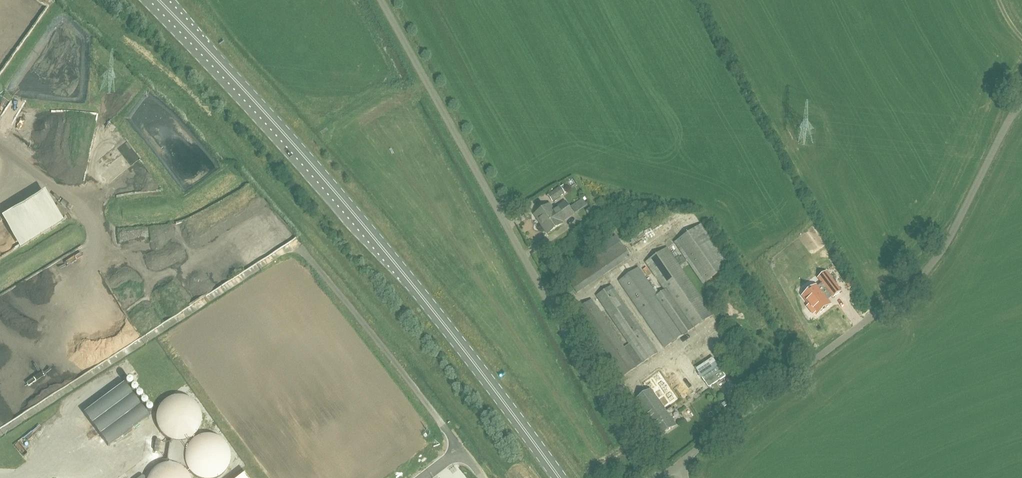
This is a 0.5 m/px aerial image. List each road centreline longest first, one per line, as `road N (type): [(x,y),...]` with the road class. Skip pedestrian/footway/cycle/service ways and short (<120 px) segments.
road 1 (primary): [(558,477),(397,266),(159,0)]
road 2 (unclassified): [(678,463),(652,477),(640,468),(379,0)]
road 3 (unclassified): [(678,463),(913,284),(943,248),(1021,103)]

